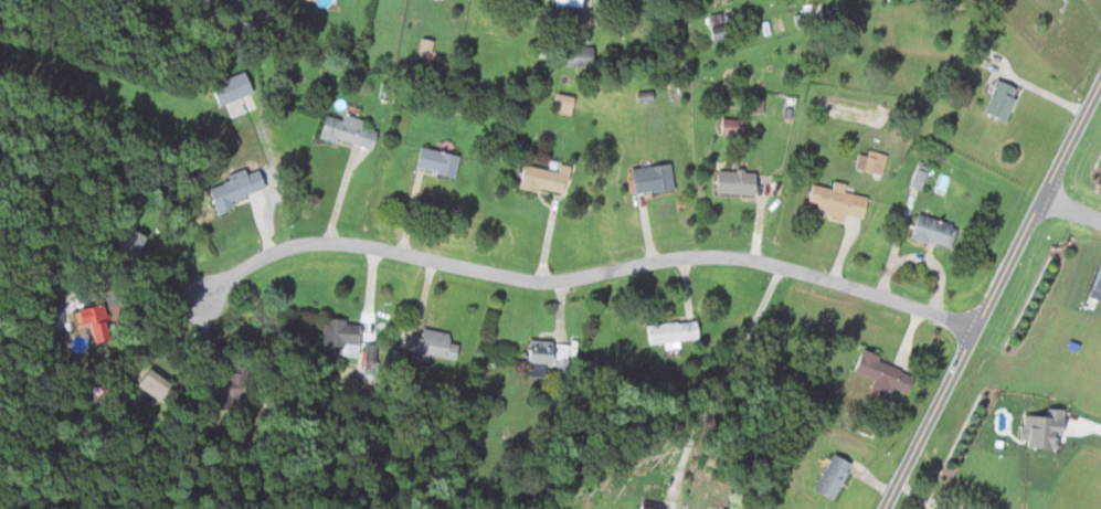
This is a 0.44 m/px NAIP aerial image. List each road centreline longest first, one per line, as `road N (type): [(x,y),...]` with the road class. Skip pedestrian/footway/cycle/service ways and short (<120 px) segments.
road 1 (residential): [(204,298),(242,271),(316,240),(539,278),(731,256),(822,268),(977,326)]
road 2 (tertiary): [(884,508),(1100,78)]

